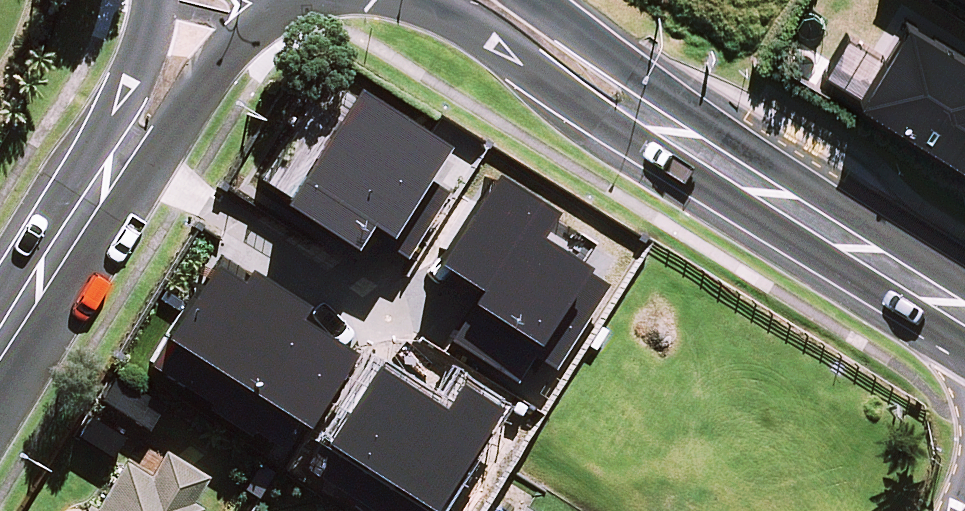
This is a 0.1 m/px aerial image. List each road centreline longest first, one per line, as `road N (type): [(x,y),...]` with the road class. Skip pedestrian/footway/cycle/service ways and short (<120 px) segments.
road 1 (secondary): [(689,144),(964,314)]
road 2 (secondary): [(689,144),(601,122),(513,52),(414,0)]
road 3 (secondary): [(285,0),(224,57),(170,140),(97,196)]
road 4 (secondary): [(530,0),(632,73),(689,144)]
road 5 (secondary): [(97,196),(158,0)]
road 6 (secondary): [(0,355),(97,196)]

